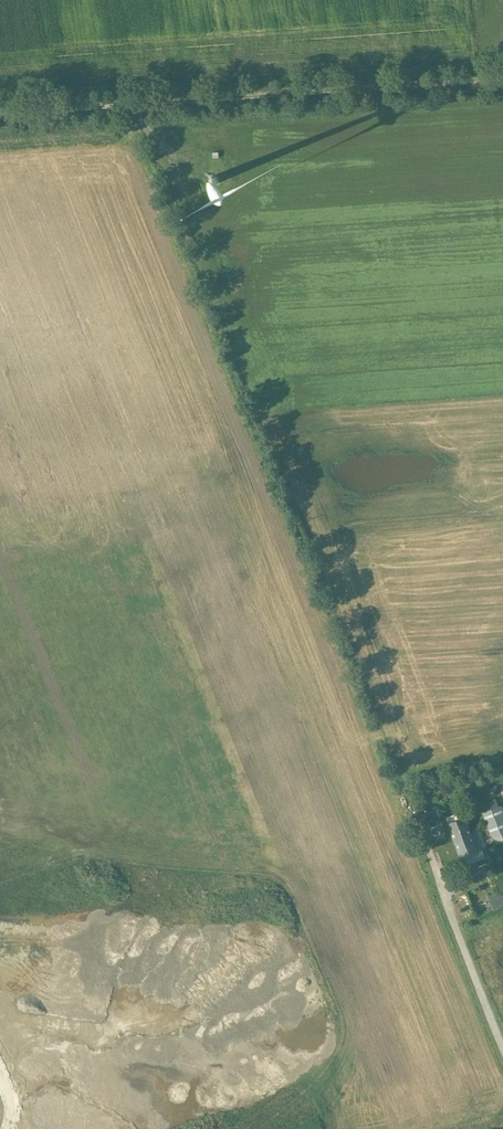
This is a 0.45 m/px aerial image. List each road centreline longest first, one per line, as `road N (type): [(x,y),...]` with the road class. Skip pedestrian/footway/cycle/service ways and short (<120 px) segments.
road 1 (track): [(502,79),(0,116)]

